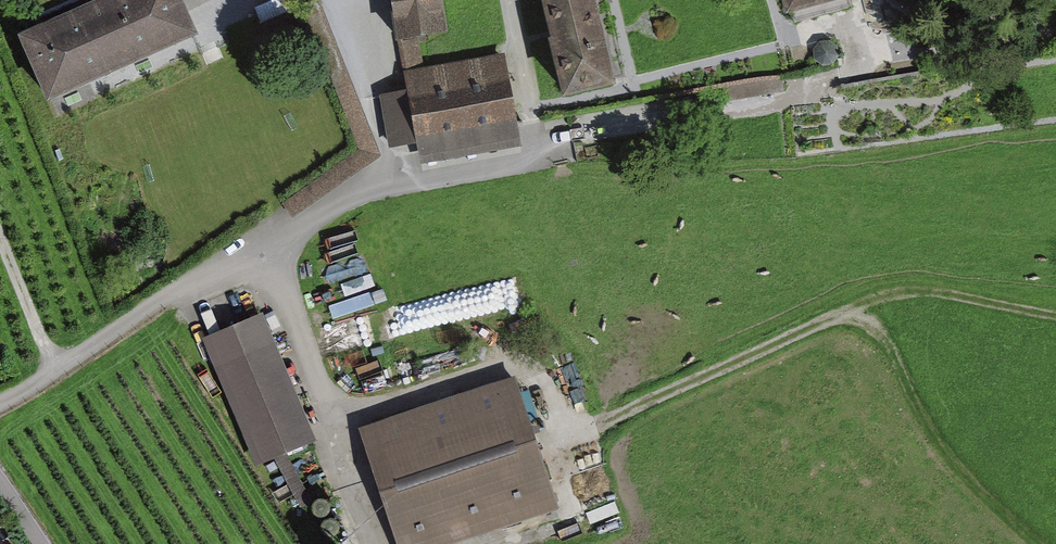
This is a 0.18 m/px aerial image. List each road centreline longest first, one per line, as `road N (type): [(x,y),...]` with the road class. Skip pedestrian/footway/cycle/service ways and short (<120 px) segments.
road 1 (track): [(328,418),(529,353),(564,438),(851,314)]
road 2 (track): [(1041,543),(959,469),(886,341),(851,314)]
road 3 (track): [(1055,315),(923,291),(878,297),(851,314)]

